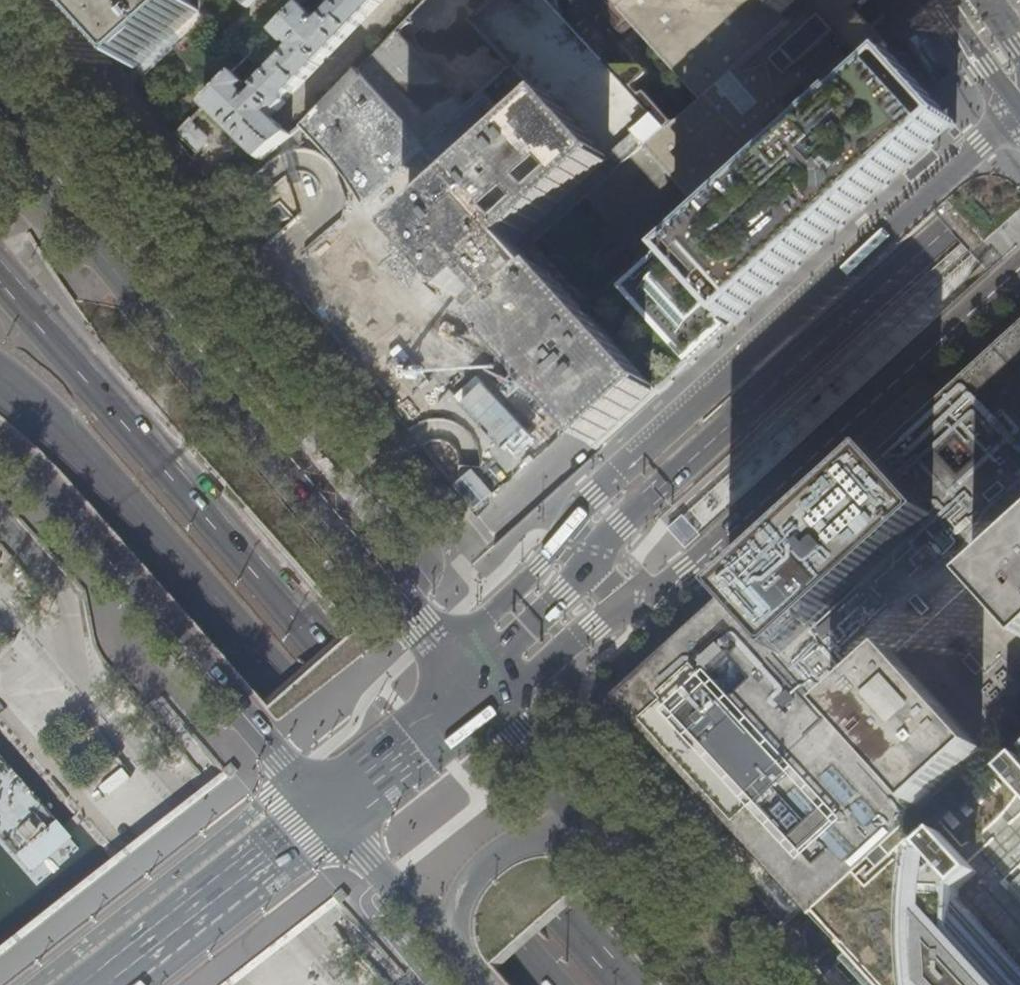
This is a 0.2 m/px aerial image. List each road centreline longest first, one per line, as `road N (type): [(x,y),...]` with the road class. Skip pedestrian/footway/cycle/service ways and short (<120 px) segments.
road 1 (primary): [(626,984),(0,264)]
road 2 (primary): [(0,380),(69,438),(546,984)]
road 3 (unclassified): [(1019,103),(594,496),(539,565),(446,653)]
road 4 (secondary): [(477,692),(622,524),(948,226),(1019,148)]
road 5 (secondary): [(446,653),(0,119)]
road 6 (residential): [(477,692),(540,669),(688,569),(1019,268)]
road 7 (secondary): [(0,450),(33,476),(327,812)]
road 8 (primary): [(106,984),(327,812)]
road 9 (tertiary): [(772,984),(663,852),(585,825)]
road 10 (secondary): [(585,825),(547,832),(480,867),(460,896),(451,954)]
road 11 (secondary): [(716,984),(585,825)]
road 12 (primary): [(327,812),(477,692)]
road 13 (secondary): [(327,812),(451,954)]
road 14 (secondary): [(585,825),(477,692)]

